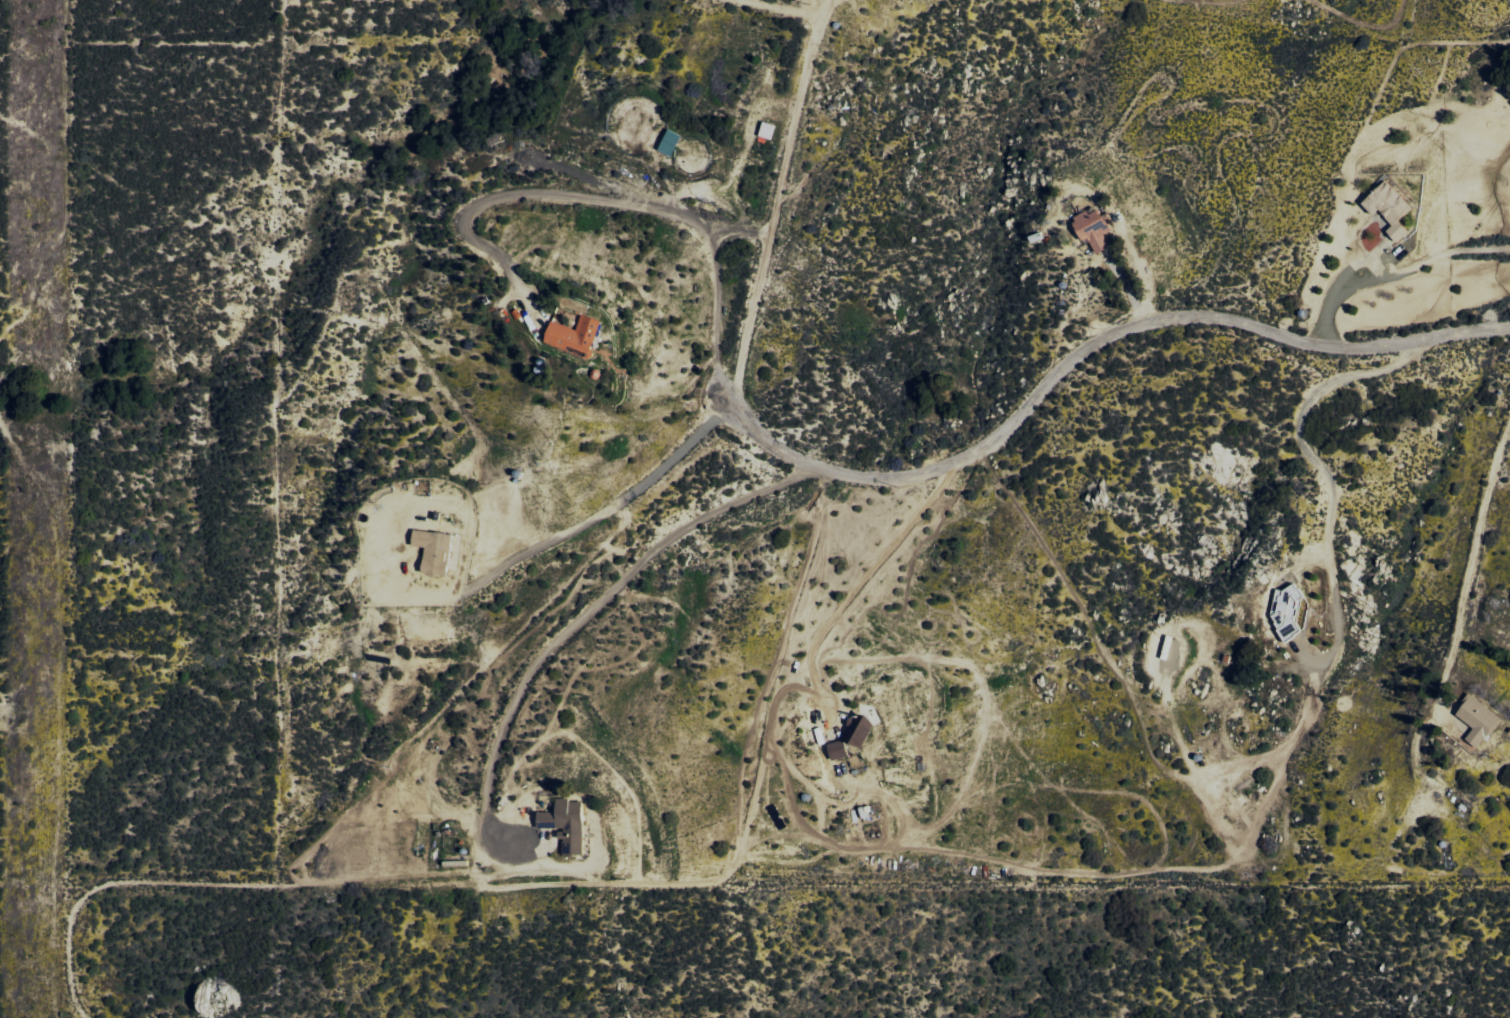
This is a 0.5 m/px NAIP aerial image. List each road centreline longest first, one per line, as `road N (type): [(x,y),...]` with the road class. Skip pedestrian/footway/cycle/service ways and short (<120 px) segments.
road 1 (residential): [(1509,330),(1343,342),(1202,299),(1129,310),(1085,336),(1007,432),(967,458),(896,477),(818,468),(727,402)]

